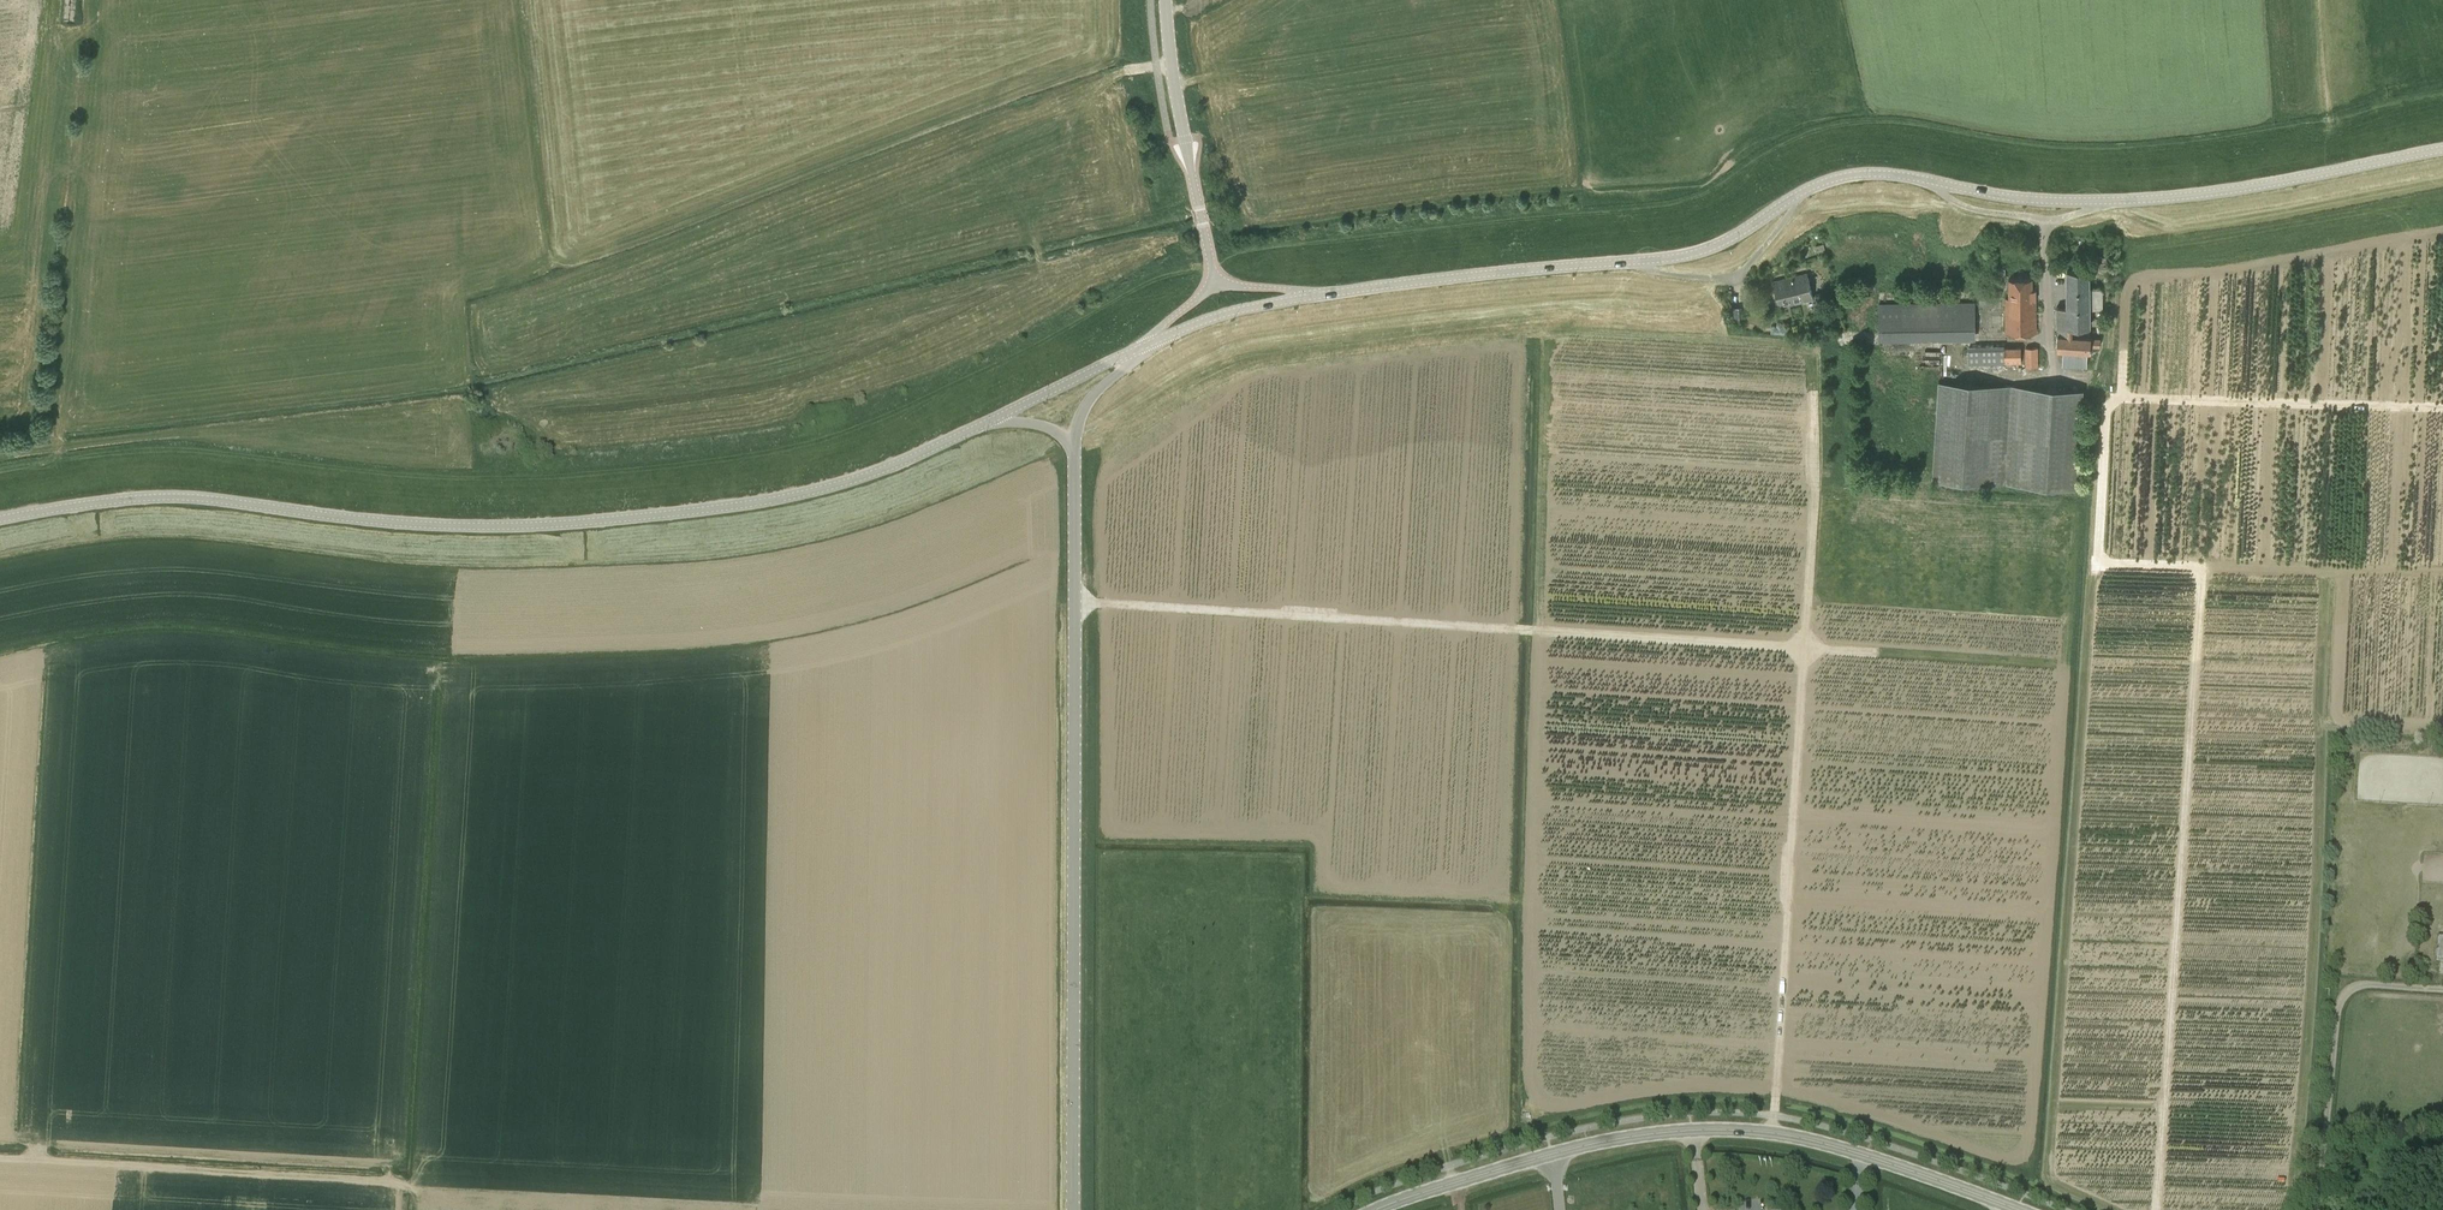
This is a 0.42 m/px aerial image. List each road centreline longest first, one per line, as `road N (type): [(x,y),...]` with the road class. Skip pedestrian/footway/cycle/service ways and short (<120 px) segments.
road 1 (tertiary): [(1325,294),(1690,254),(1847,175),(1887,173),(2045,200),(2119,200),(2277,182),(2442,148)]
road 2 (tertiary): [(0,523),(150,499),(452,530),(678,517),(856,479),(988,422)]
road 3 (unclassified): [(1074,1209),(1075,448)]
road 4 (secondary): [(1375,1209),(1587,1144),(1716,1130),(1834,1146),(2016,1209)]
road 5 (unclassified): [(1217,285),(1171,72),(1165,0)]
road 6 (tertiary): [(988,422),(1152,342)]
road 7 (tertiary): [(1152,342),(1223,313),(1325,294)]
road 8 (unclassified): [(1075,448),(1084,407),(1152,342)]

